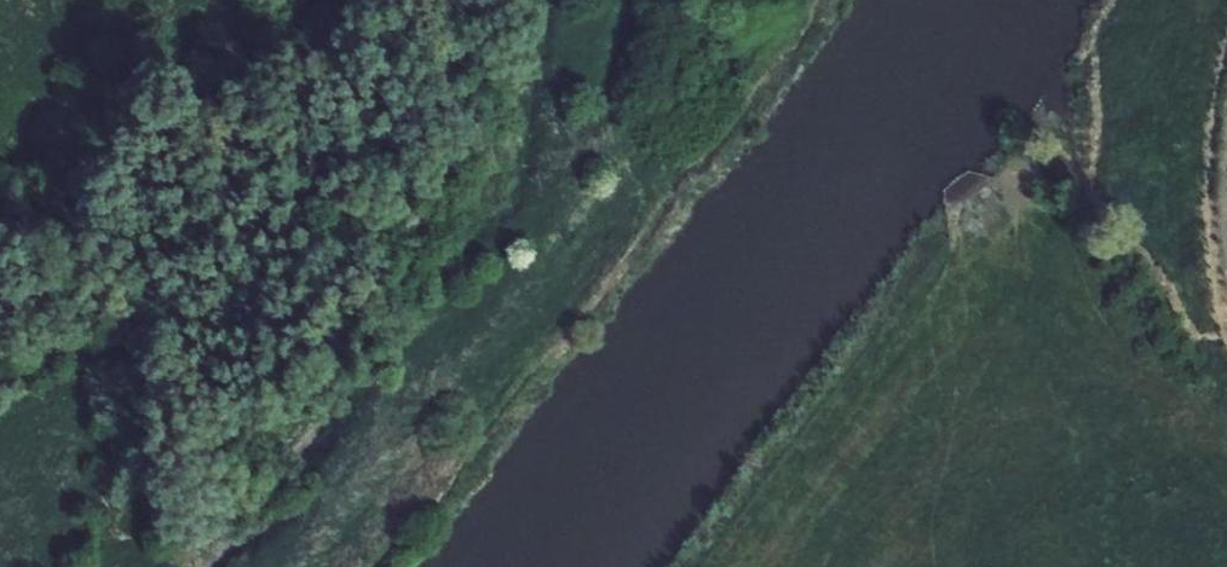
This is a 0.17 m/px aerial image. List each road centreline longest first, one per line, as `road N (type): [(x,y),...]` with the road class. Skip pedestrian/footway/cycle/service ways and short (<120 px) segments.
road 1 (track): [(1107,161),(1226,387)]

